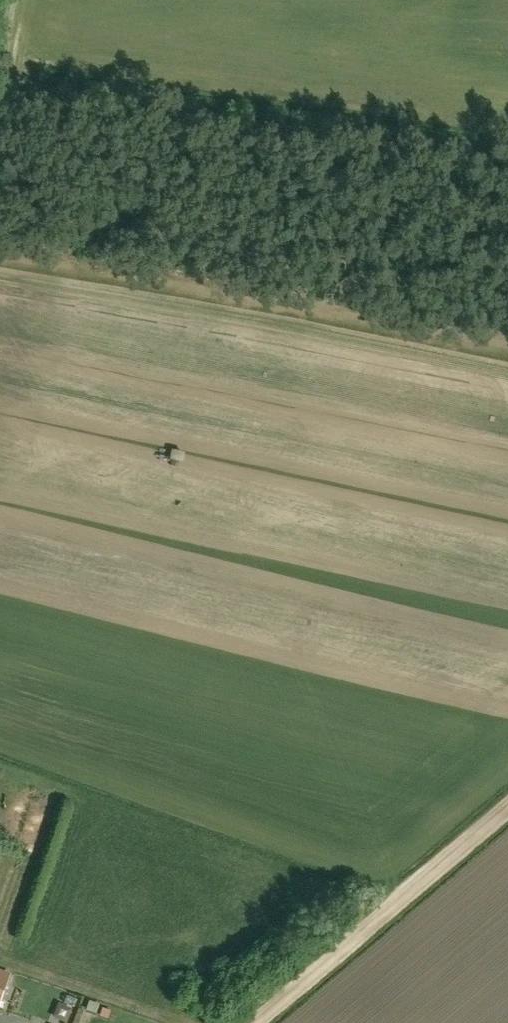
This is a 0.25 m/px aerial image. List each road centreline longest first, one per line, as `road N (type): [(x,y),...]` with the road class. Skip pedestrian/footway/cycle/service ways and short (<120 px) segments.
road 1 (track): [(507,812),(260,1022)]

